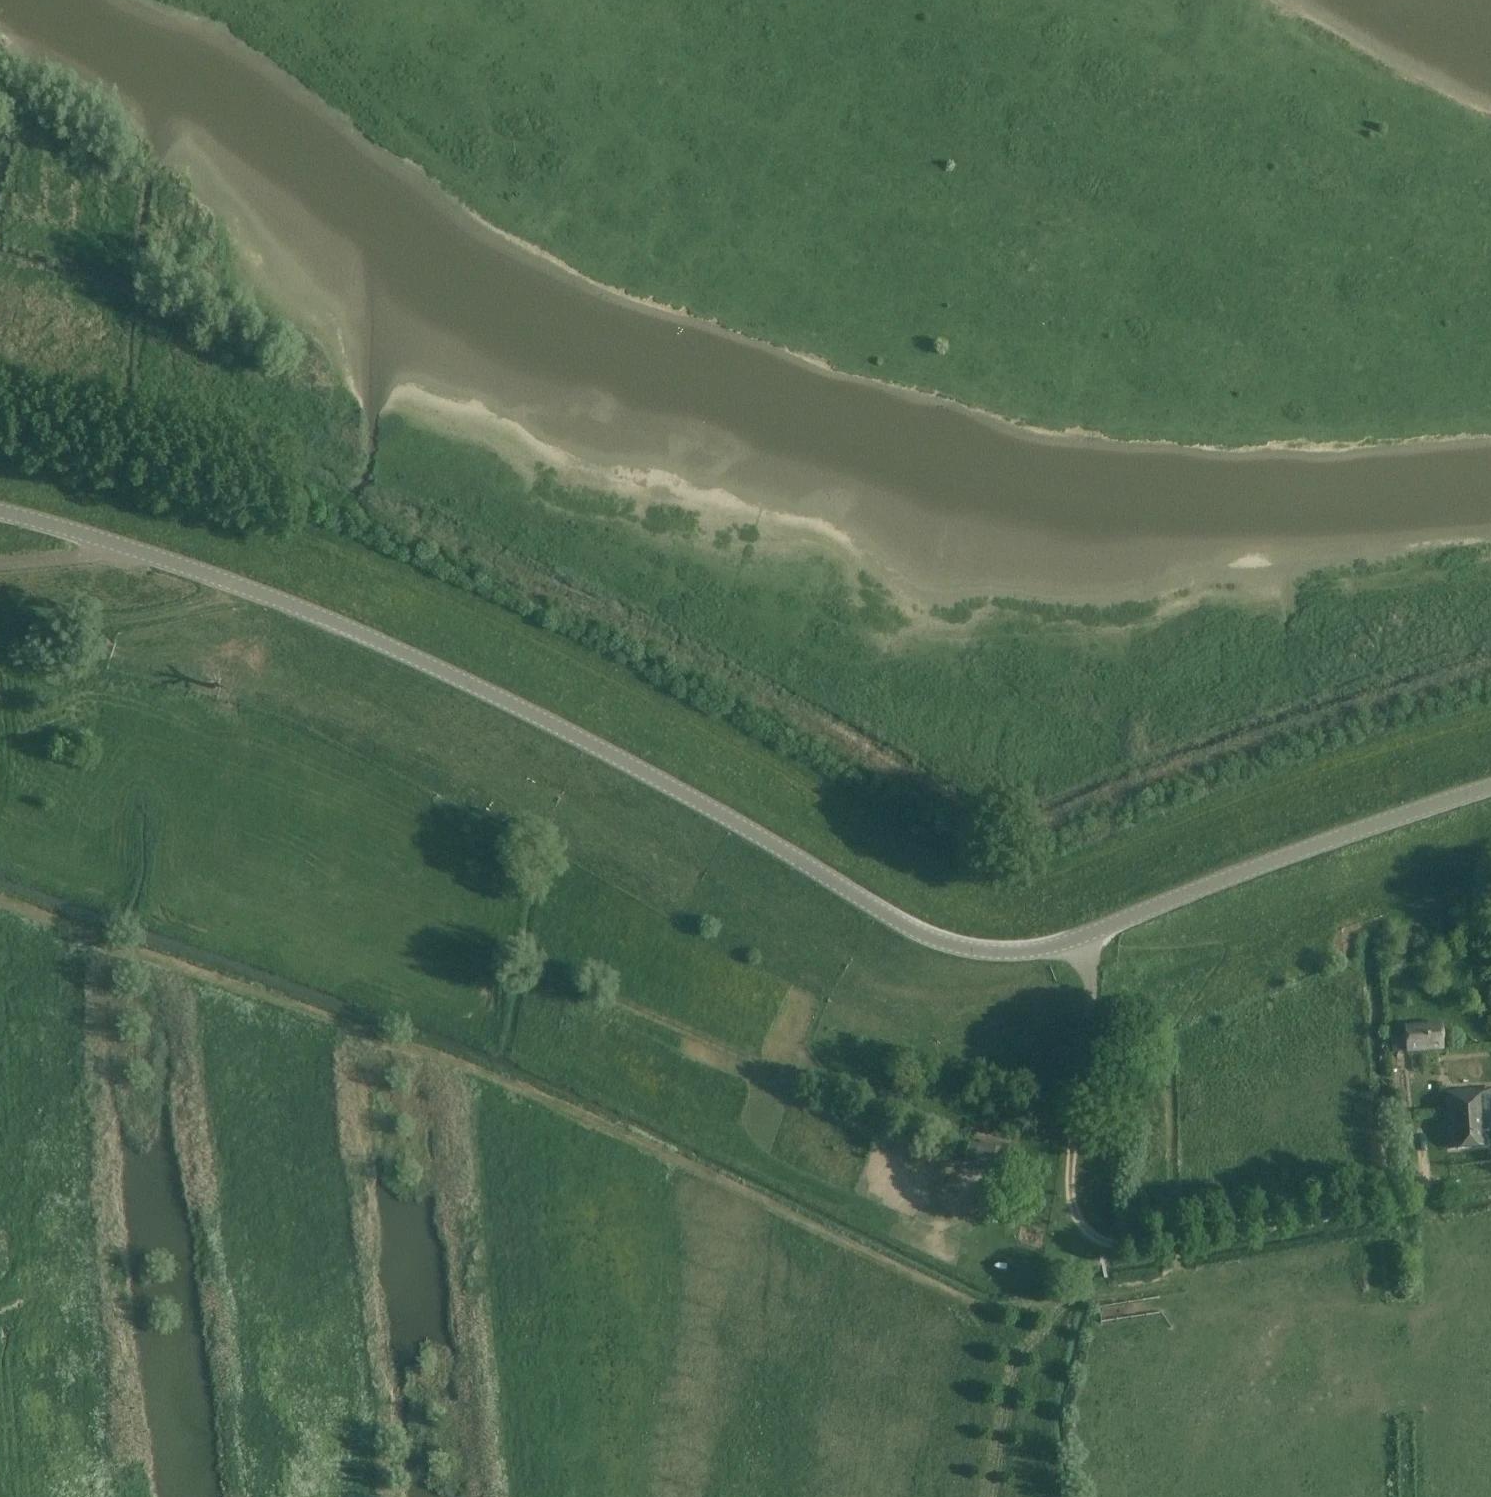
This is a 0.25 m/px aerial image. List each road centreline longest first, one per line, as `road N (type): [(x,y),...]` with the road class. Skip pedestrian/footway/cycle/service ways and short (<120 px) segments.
road 1 (unclassified): [(0,512),(216,578),(406,656),(708,809),(943,953),(1030,955),(1490,794)]
road 2 (track): [(1420,1147),(1423,1179),(1412,1190),(1131,1246),(1094,1237),(1068,1193),(1088,992),(1085,938)]

